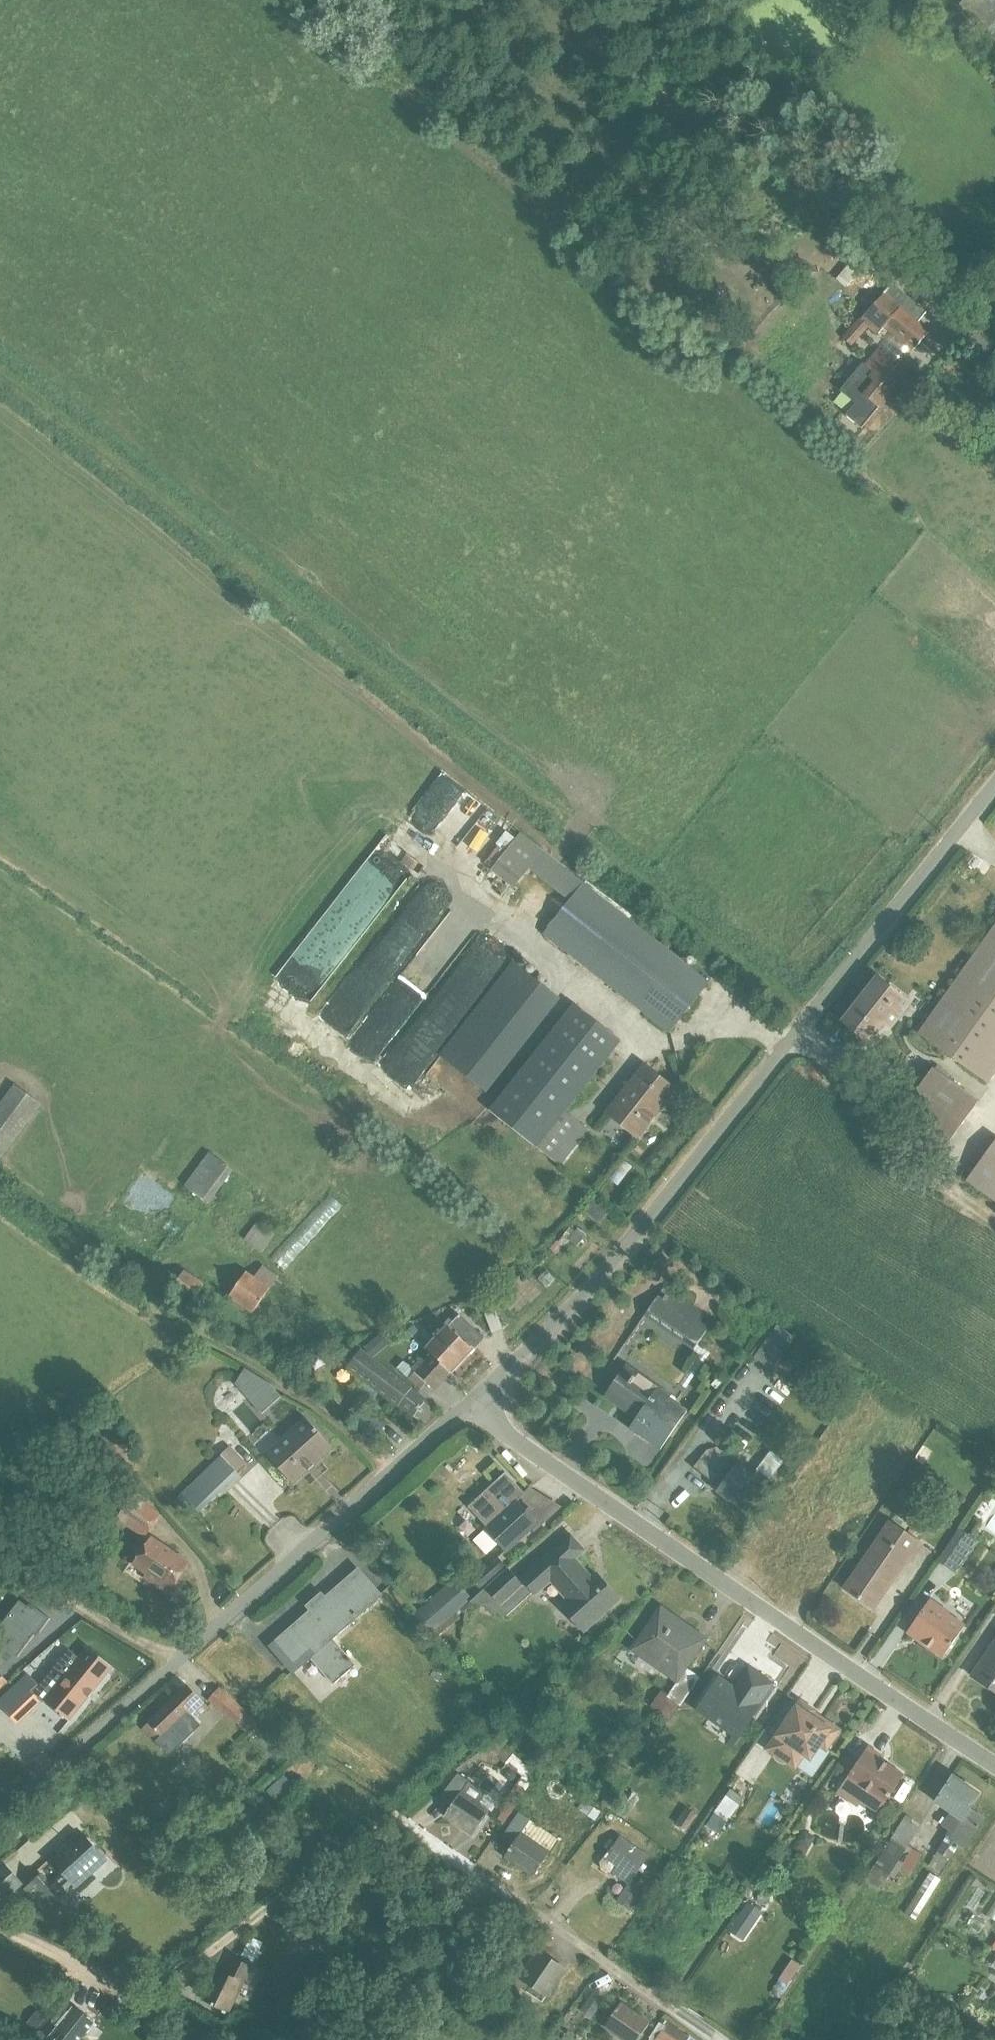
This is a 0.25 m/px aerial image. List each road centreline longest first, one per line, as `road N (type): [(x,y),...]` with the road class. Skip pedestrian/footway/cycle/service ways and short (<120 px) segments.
road 1 (residential): [(471,1404),(621,1250),(994,783)]
road 2 (residential): [(994,1765),(514,1444),(471,1404)]
road 3 (residential): [(471,1404),(0,1811)]
road 4 (residential): [(716,2039),(425,1839),(374,1831)]
road 5 (residential): [(374,1831),(144,2004)]
road 6 (track): [(0,1543),(176,1660)]
road 7 (residential): [(0,1922),(144,2004)]

